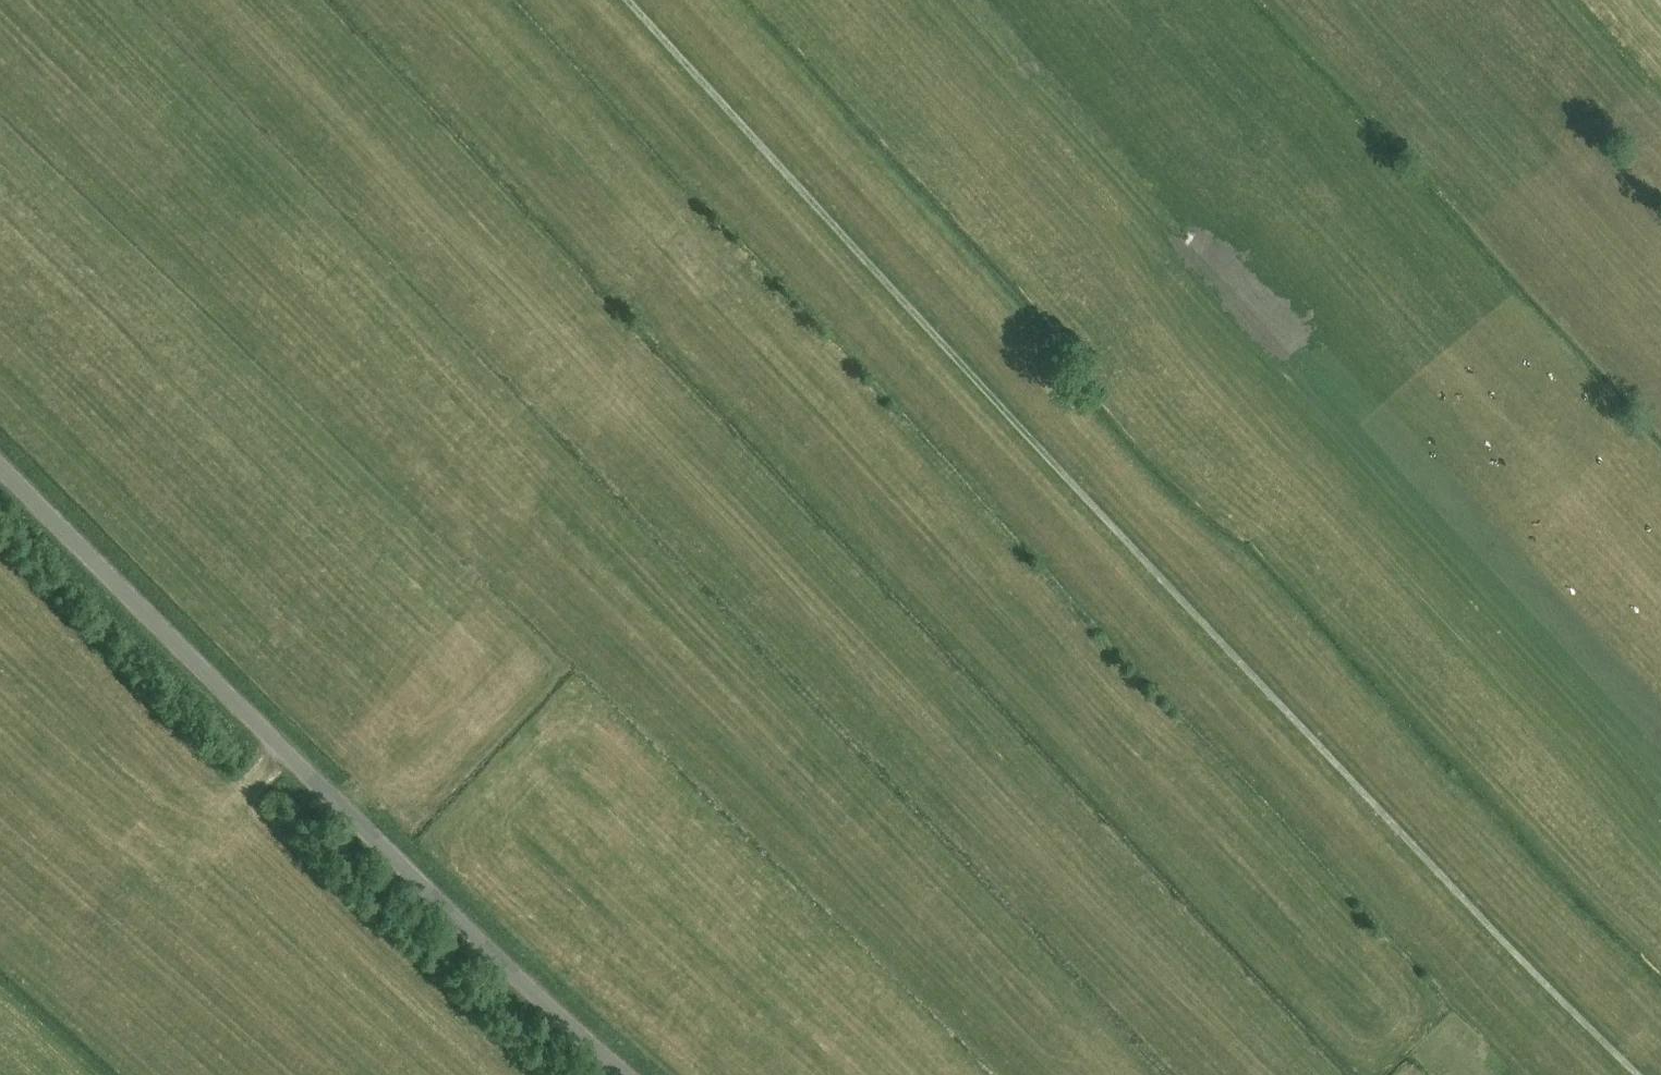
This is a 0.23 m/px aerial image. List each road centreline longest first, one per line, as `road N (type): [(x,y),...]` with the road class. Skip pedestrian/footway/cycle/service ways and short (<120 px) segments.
road 1 (unclassified): [(623,1074),(339,814),(0,464)]

